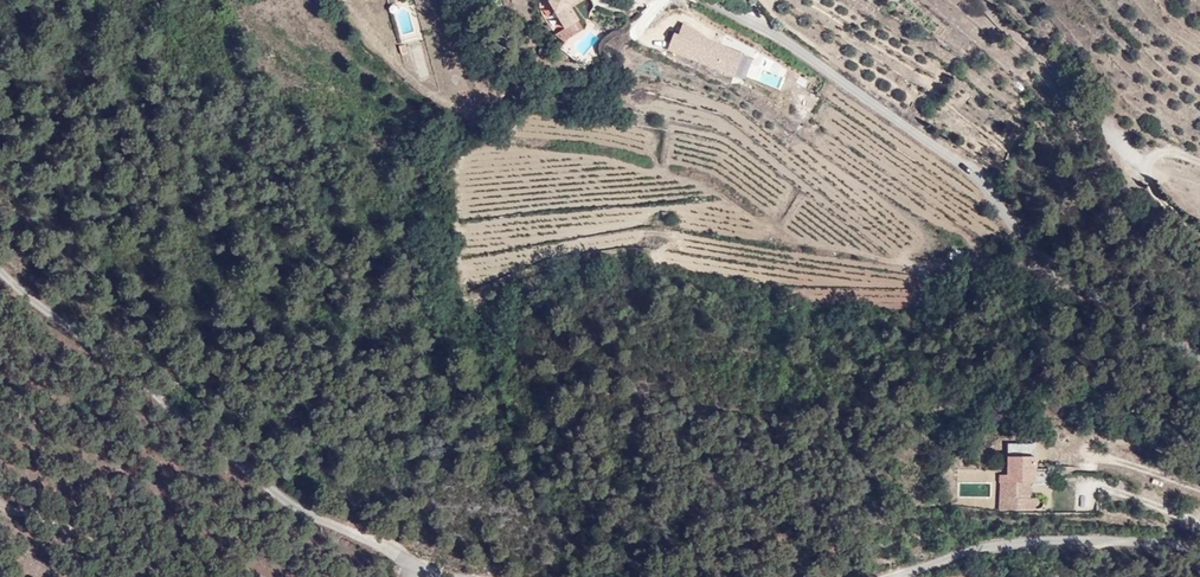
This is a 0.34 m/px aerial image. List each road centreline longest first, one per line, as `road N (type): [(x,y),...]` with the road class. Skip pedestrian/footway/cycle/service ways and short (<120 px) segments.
road 1 (tertiary): [(706,0),(781,38),(976,173),(1064,283),(1199,361)]
road 2 (unclassified): [(470,576),(340,526),(216,457),(0,269)]
road 3 (unclassified): [(1199,550),(1000,543),(895,576)]

